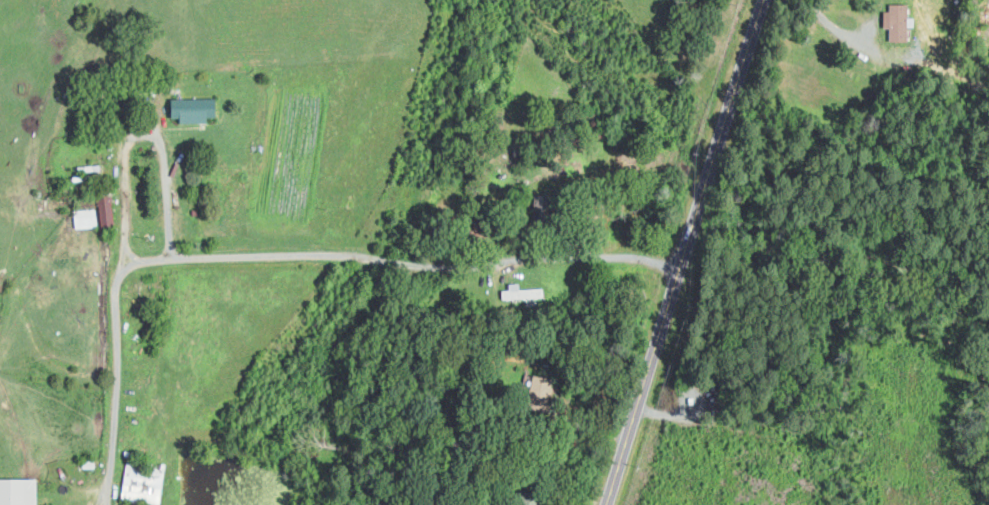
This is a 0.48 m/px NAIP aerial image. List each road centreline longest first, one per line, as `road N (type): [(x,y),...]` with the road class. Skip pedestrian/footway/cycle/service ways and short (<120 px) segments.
road 1 (residential): [(108,504),(117,294),(123,269),(133,263),(336,255),(432,266),(571,257),(681,267)]
road 2 (tertiary): [(763,0),(604,504)]

